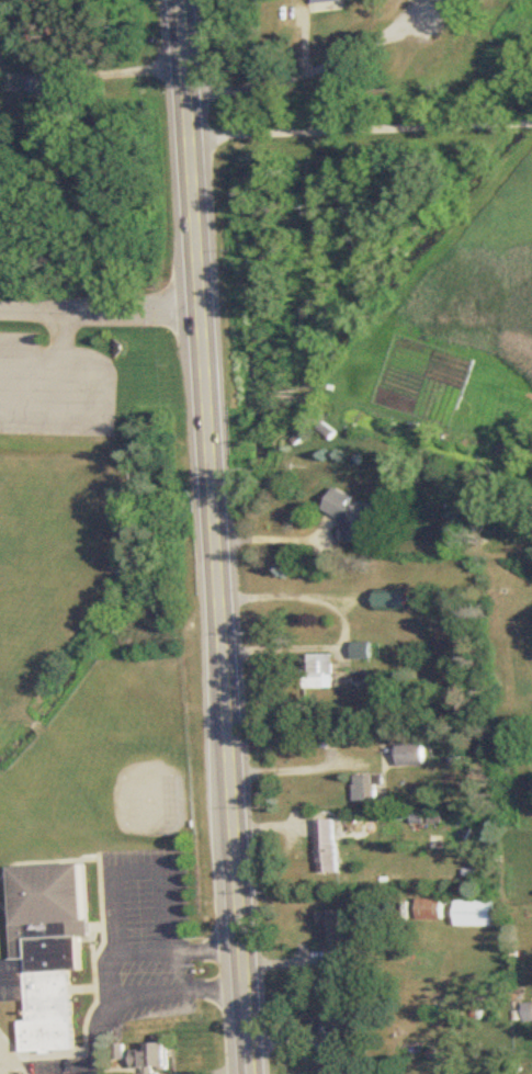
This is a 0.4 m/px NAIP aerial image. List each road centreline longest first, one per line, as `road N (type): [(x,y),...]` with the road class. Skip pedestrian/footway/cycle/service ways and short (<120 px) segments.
road 1 (primary): [(183,0),(251,1073)]

